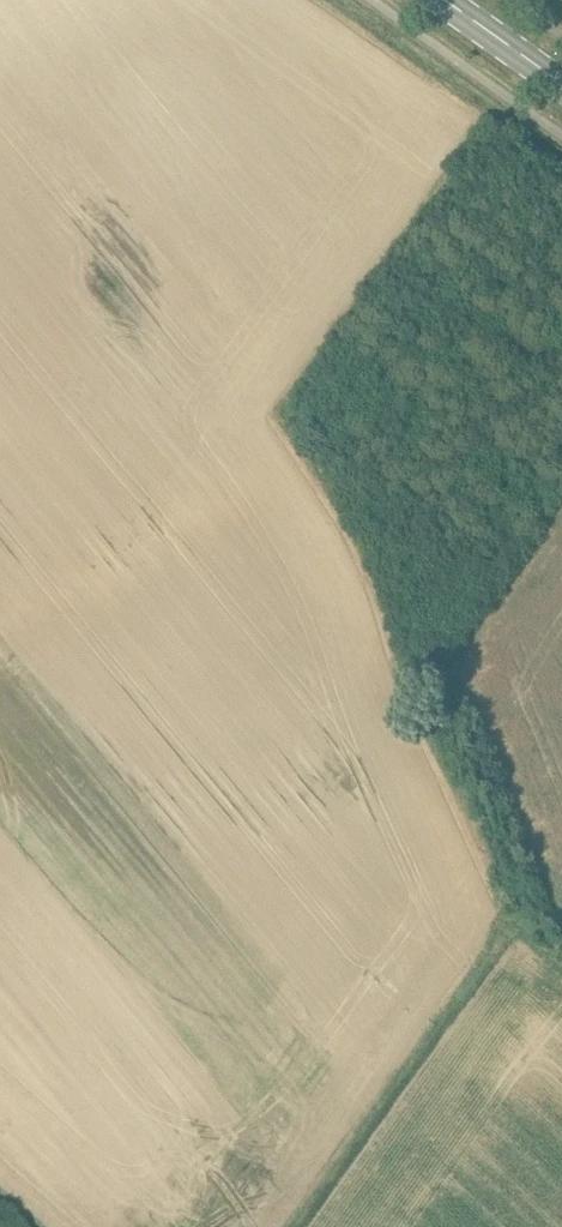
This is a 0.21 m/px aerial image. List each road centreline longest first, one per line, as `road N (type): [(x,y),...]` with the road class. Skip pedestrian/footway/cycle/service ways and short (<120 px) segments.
road 1 (primary): [(561,86),(441,0)]

